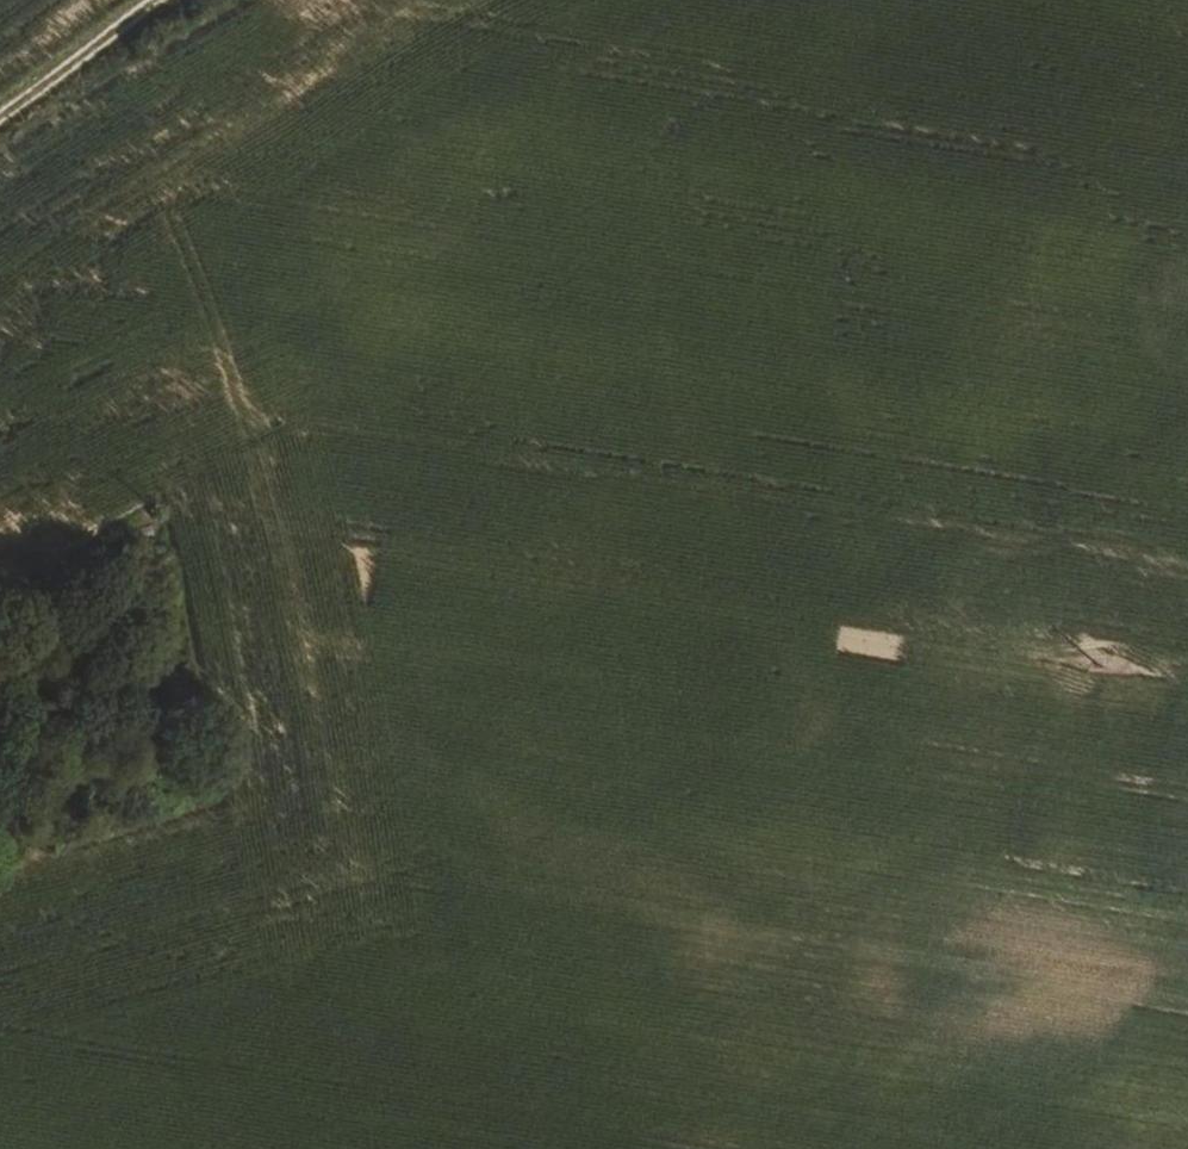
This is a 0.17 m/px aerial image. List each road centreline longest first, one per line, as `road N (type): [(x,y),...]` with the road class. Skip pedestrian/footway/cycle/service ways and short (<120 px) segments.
road 1 (track): [(0,113),(162,0)]

